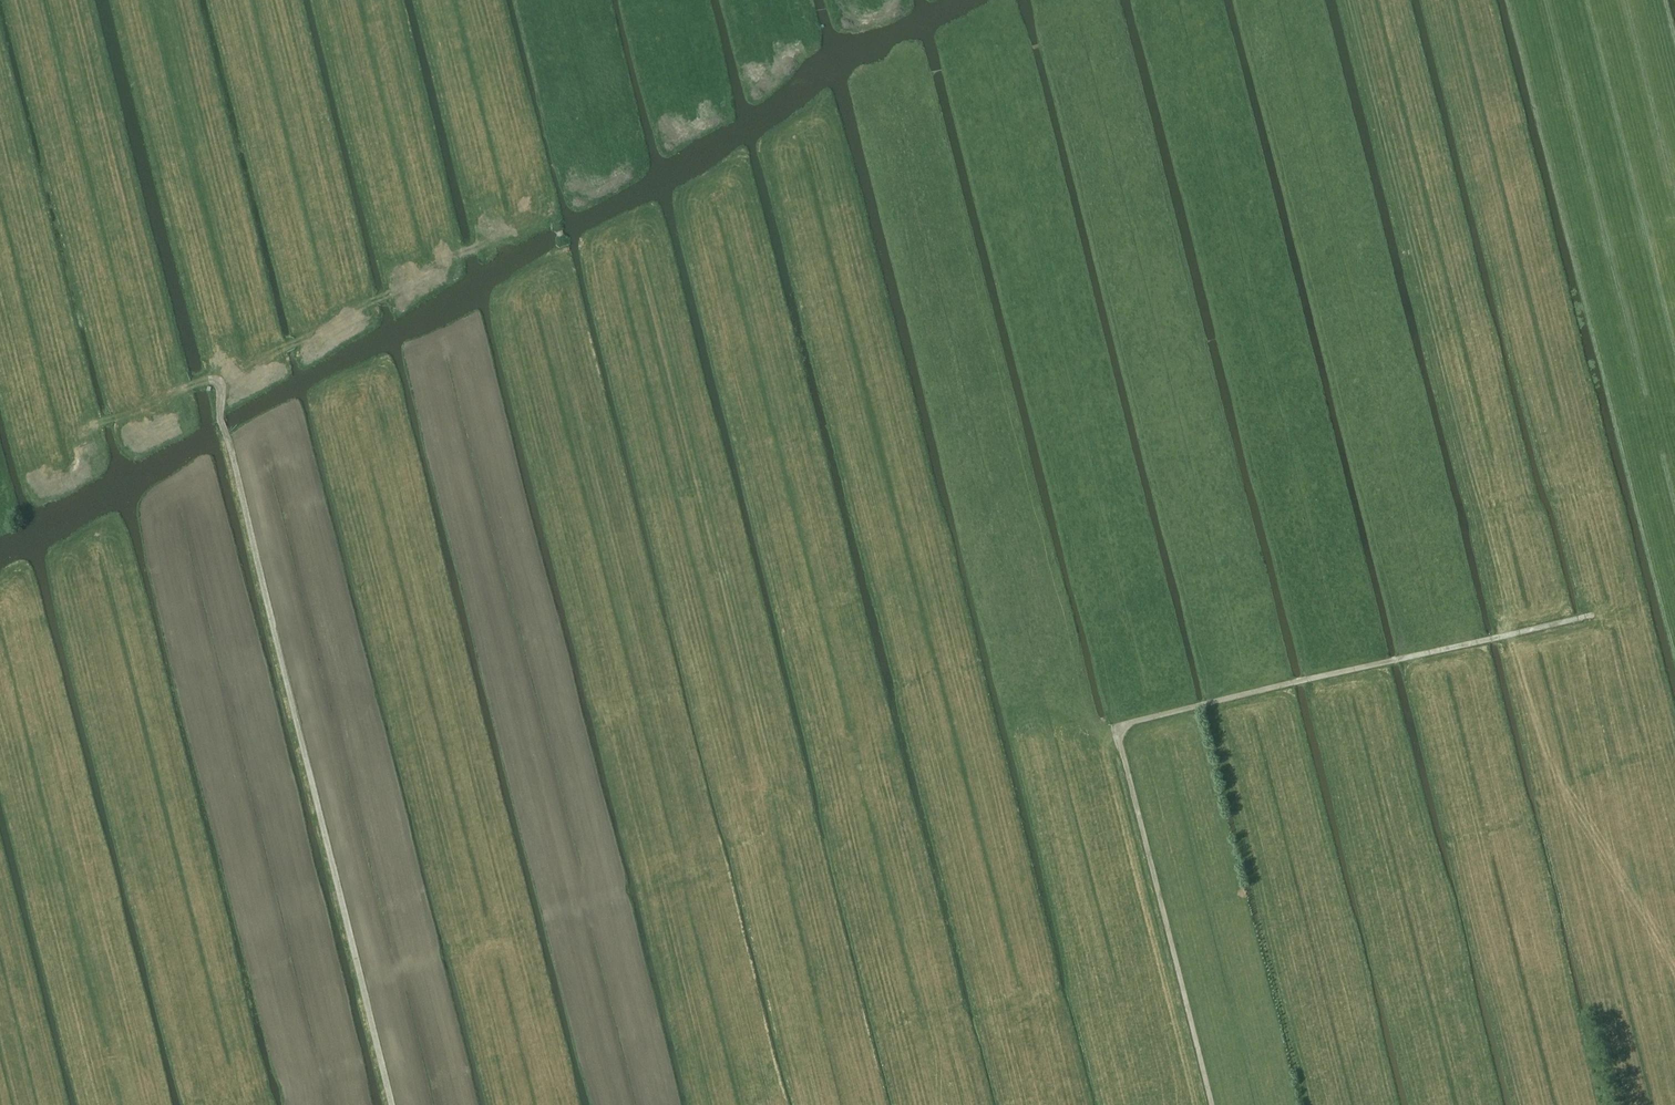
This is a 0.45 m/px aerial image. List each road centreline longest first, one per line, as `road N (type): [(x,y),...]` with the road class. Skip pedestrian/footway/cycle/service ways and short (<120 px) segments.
road 1 (track): [(392,1104),(219,416),(219,386),(210,379)]

